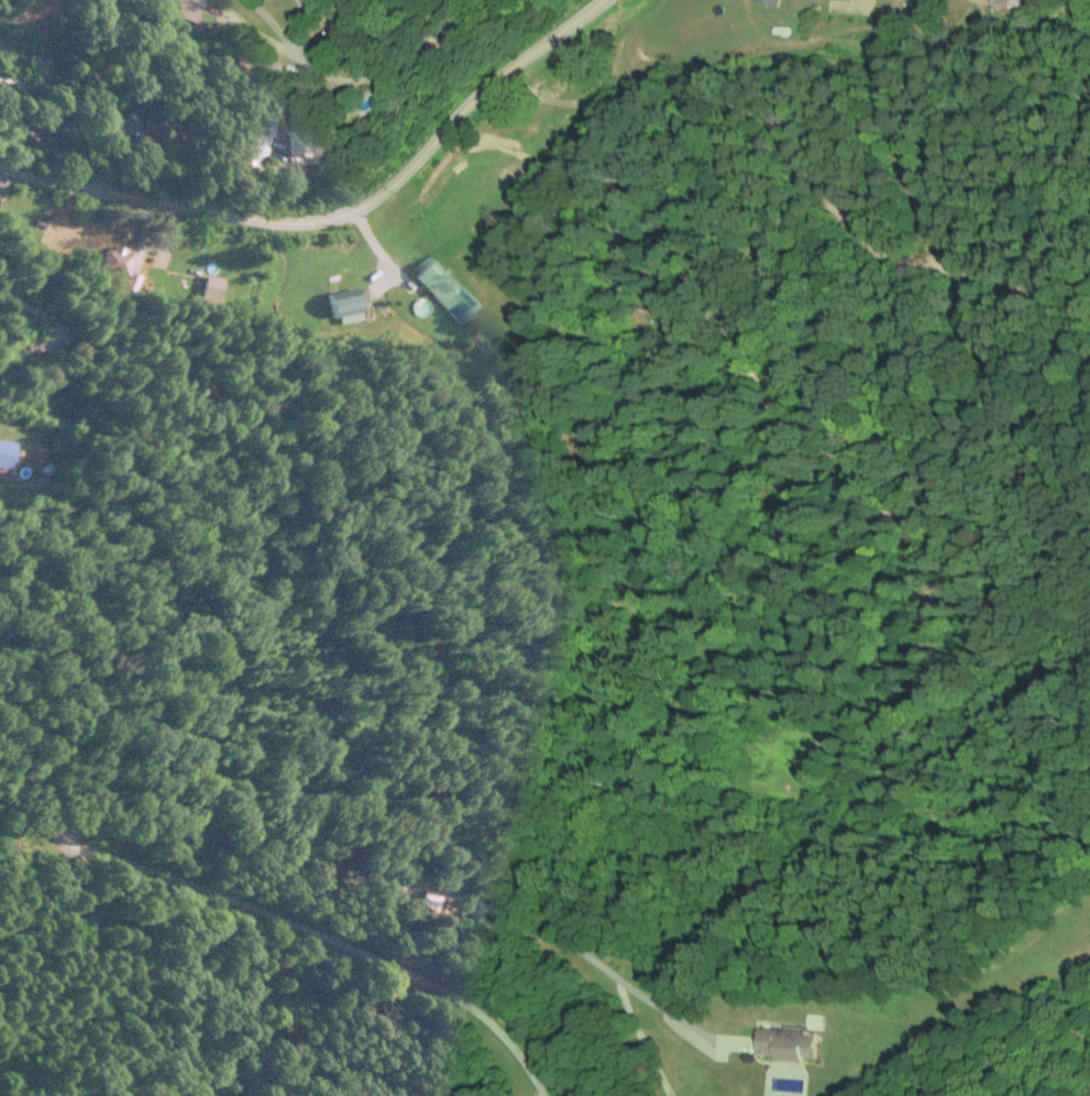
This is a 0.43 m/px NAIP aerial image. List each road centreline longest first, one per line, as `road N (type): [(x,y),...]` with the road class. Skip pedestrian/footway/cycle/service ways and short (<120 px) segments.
road 1 (residential): [(543,1095),(531,1071),(474,1008),(343,947),(59,845),(57,835),(66,828),(137,830),(277,850),(422,886),(575,949),(704,1033)]
road 2 (residential): [(0,166),(260,222),(311,220),(395,178),(513,67),(601,0)]
road 3 (residential): [(260,222),(106,117),(0,71)]
road 4 (residential): [(477,0),(344,75),(301,6),(284,0)]
road 5 (residential): [(513,67),(668,29),(727,0)]

